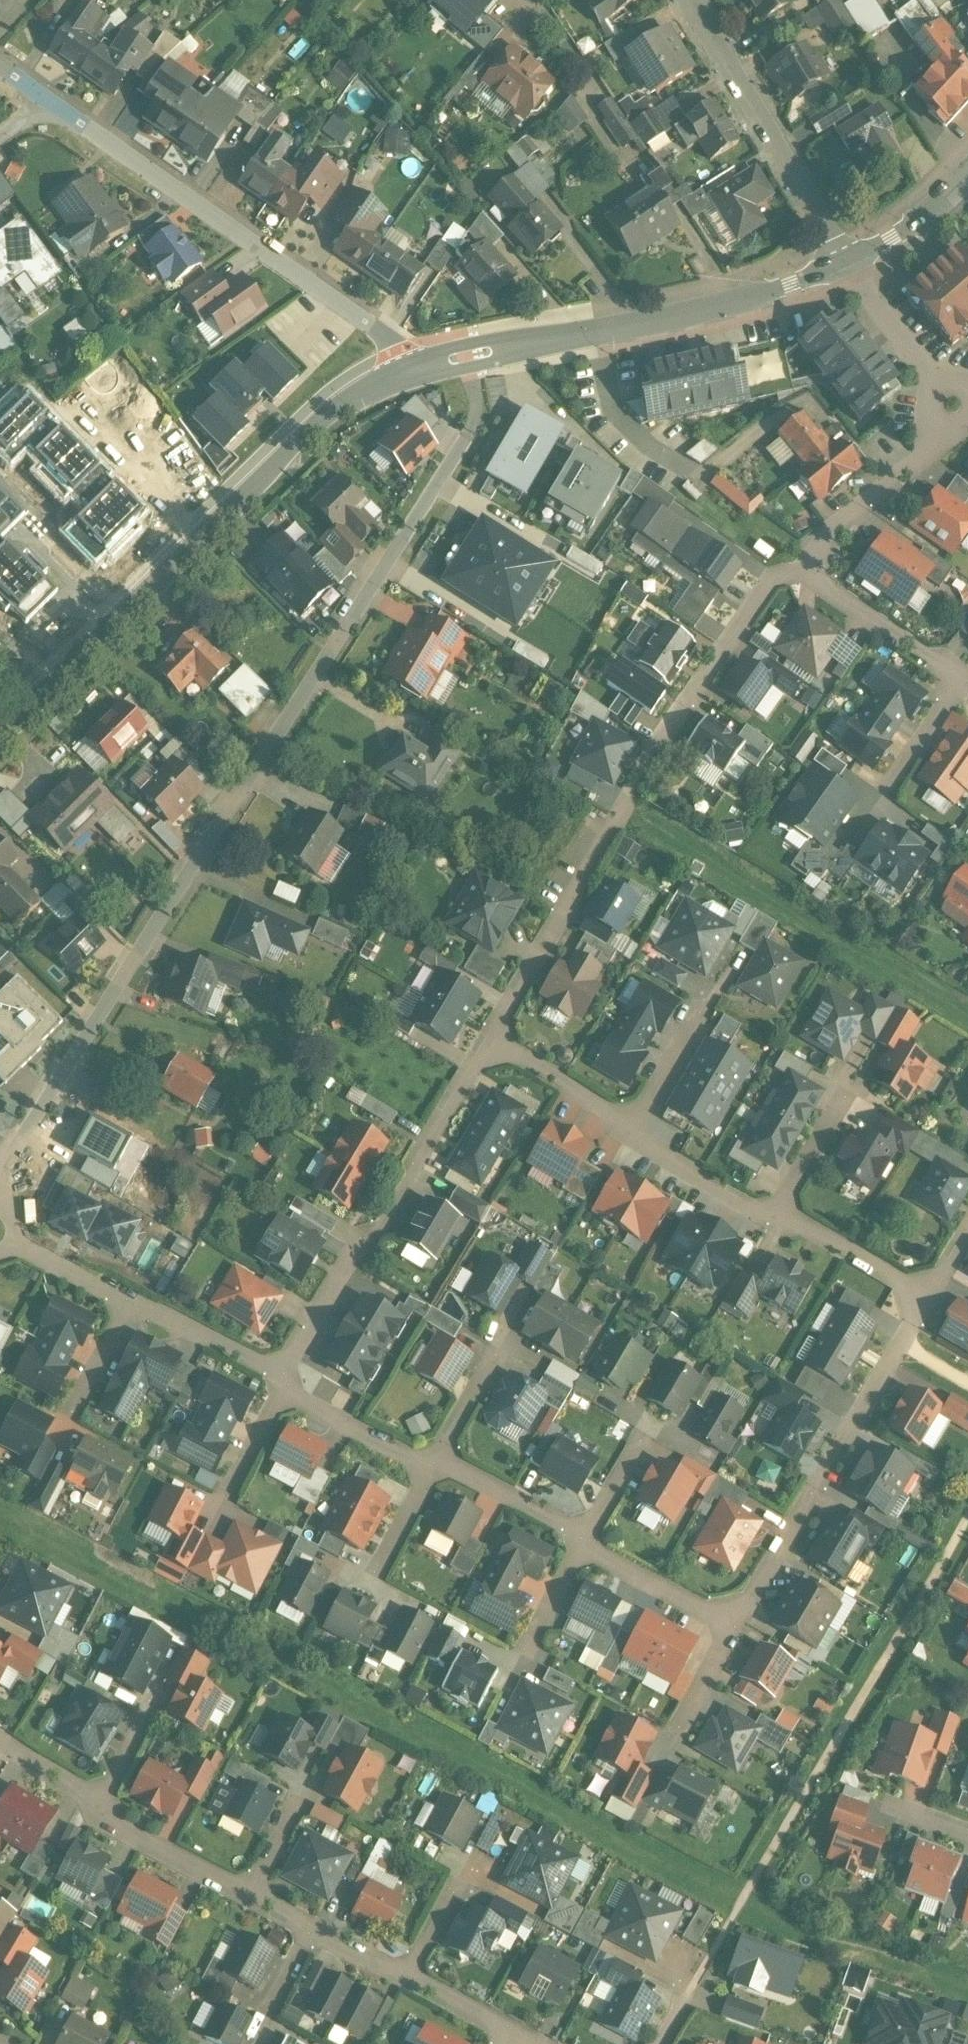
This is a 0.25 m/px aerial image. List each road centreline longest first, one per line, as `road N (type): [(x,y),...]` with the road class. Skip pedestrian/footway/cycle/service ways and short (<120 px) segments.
road 1 (residential): [(0,1180),(330,651)]
road 2 (residential): [(492,1043),(655,745),(759,596),(780,576),(808,576)]
road 3 (tertiary): [(403,374),(323,420),(264,471),(0,735)]
road 4 (residential): [(42,104),(372,326),(403,374)]
road 5 (tertiary): [(843,263),(750,297),(403,374)]
road 6 (residential): [(281,1381),(344,1266),(380,1231),(492,1043)]
road 7 (residential): [(925,1302),(734,1626)]
road 8 (residential): [(685,0),(843,263)]
road 9 (residential): [(351,619),(470,431)]
road 10 (residential): [(808,576),(817,548),(958,423)]
road 11 (residential): [(843,263),(958,423)]
road 12 (residential): [(965,677),(808,576)]
road 13 (residential): [(100,1802),(131,1837),(250,1892)]
road 14 (residential): [(434,1463),(363,1438),(296,1400),(281,1381)]
road 15 (residential): [(630,1129),(655,1158),(779,1219)]
road 16 (residential): [(734,1626),(584,1537)]
road 17 (residential): [(128,1306),(154,1311),(281,1381)]
road 18 (residential): [(779,1219),(925,1302)]
road 19 (residential): [(584,1537),(434,1463)]
road 20 (residential): [(492,1043),(630,1129)]
road 21 (tertiary): [(967,171),(935,208),(843,263)]
road 22 (residential): [(630,1129),(701,1007)]
road 23 (residential): [(370,1586),(434,1463)]
road 24 (residential): [(779,1219),(843,1099)]
road 25 (residential): [(890,784),(965,677)]
road 26 (residential): [(281,1381),(227,1496)]
road 27 (residential): [(434,1463),(494,1353)]
road 28 (residential): [(526,1645),(584,1537)]
road 29 (residential): [(20,1249),(128,1306)]
road 30 (residential): [(128,1306),(72,1413)]

